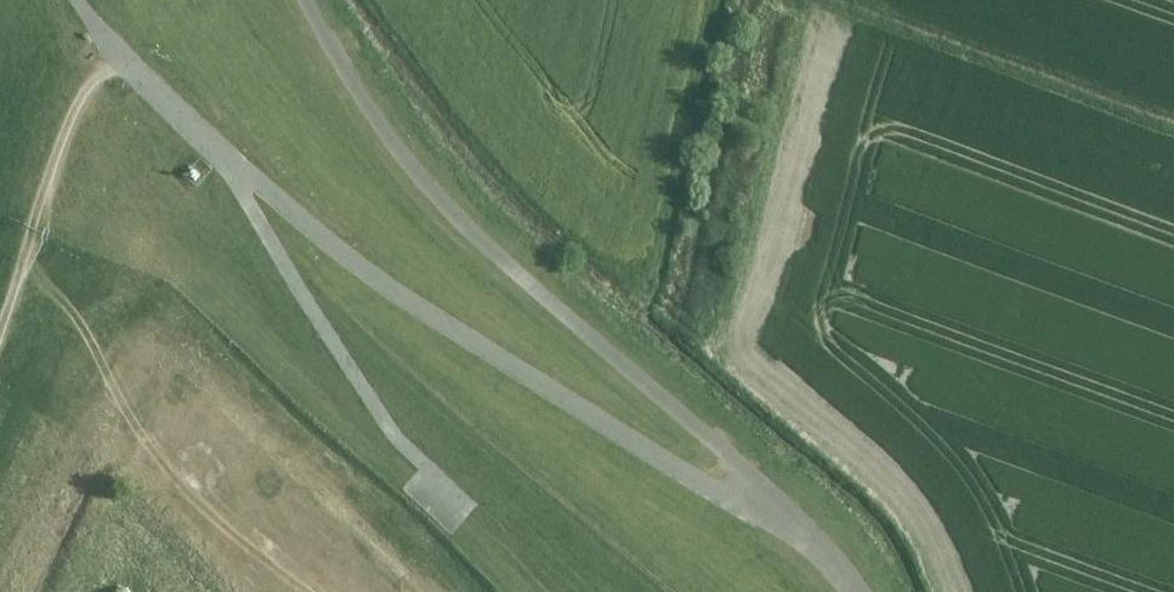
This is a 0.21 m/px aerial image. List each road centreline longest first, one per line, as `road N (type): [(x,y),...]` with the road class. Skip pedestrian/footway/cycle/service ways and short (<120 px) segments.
road 1 (track): [(792,518),(720,491),(461,327),(131,64)]
road 2 (track): [(792,518),(399,146),(312,0)]
road 3 (track): [(0,327),(83,104),(131,64)]

